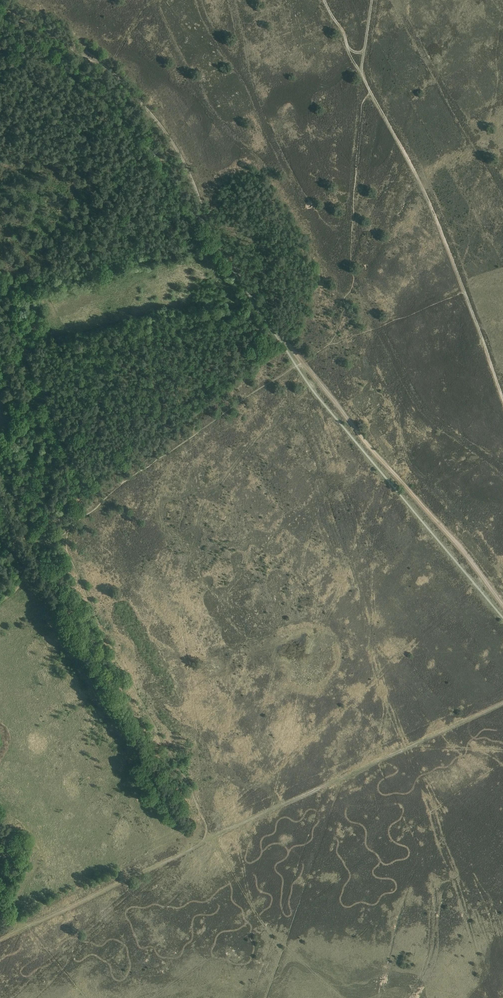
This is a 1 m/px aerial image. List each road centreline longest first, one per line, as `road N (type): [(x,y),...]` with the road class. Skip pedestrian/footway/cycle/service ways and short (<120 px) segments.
road 1 (track): [(502,605),(280,334),(217,238),(159,124),(110,70),(0,2)]
road 2 (track): [(502,399),(432,208),(324,0)]

